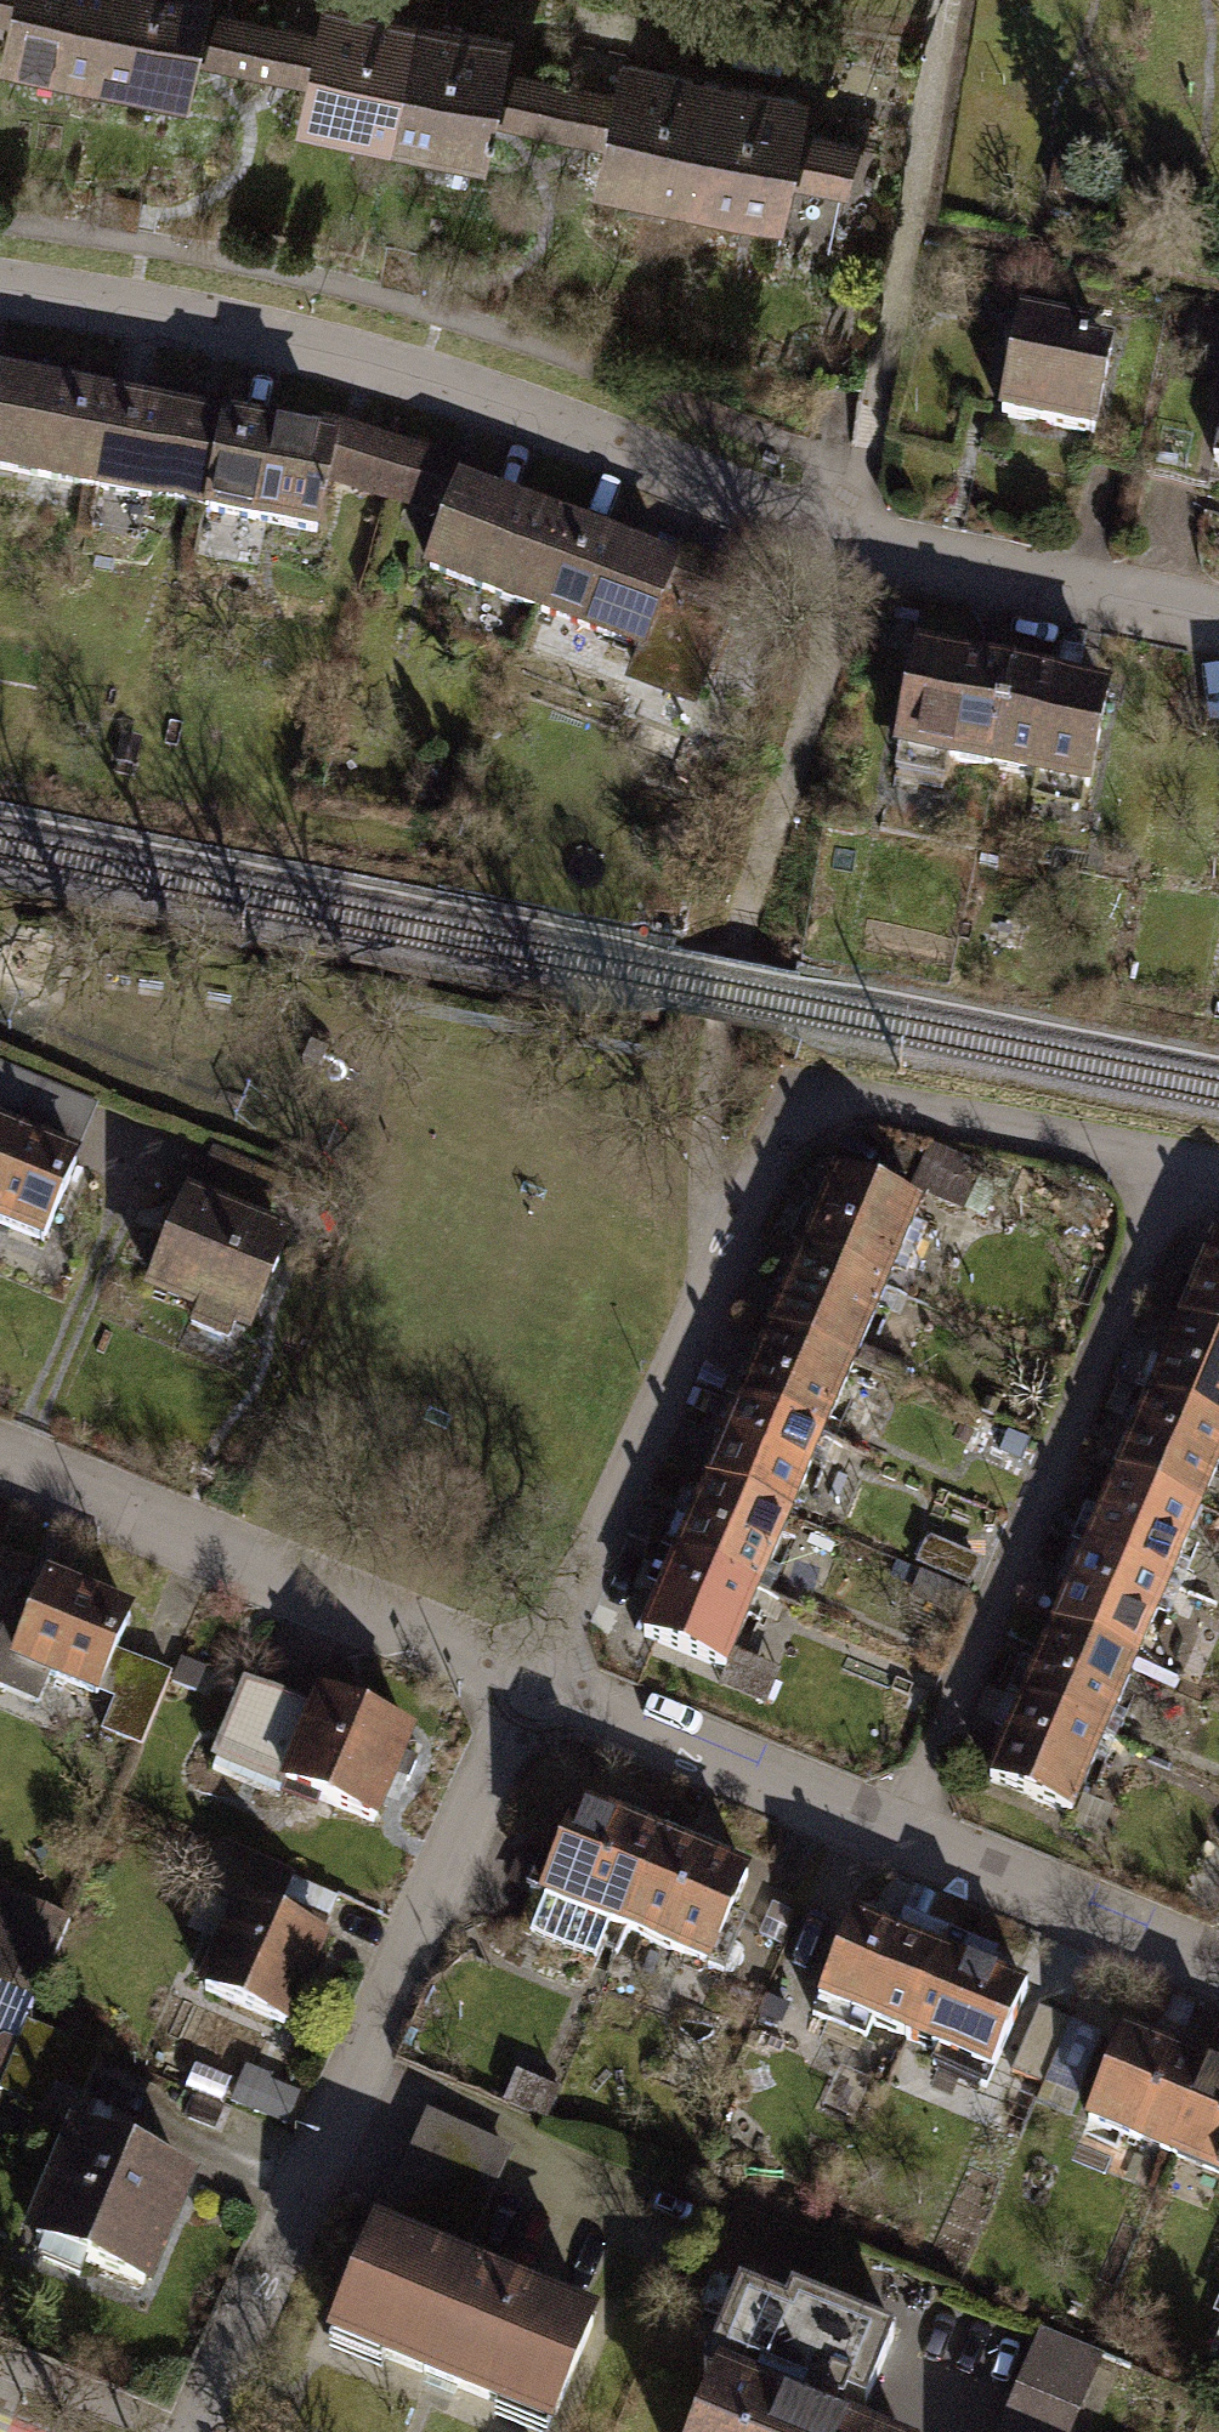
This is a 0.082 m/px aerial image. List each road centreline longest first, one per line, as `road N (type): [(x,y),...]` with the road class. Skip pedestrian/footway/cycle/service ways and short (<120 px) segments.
road 1 (residential): [(0,290),(158,316),(484,398),(848,536),(1218,612)]
road 2 (residential): [(529,1683),(709,1279),(810,1099),(1182,1168)]
road 3 (residential): [(193,2431),(529,1683)]
road 4 (residential): [(901,1838),(1182,1168)]
road 5 (residential): [(0,1460),(529,1683)]
road 6 (residential): [(529,1683),(901,1838)]
road 7 (residential): [(901,1838),(1218,1970)]

